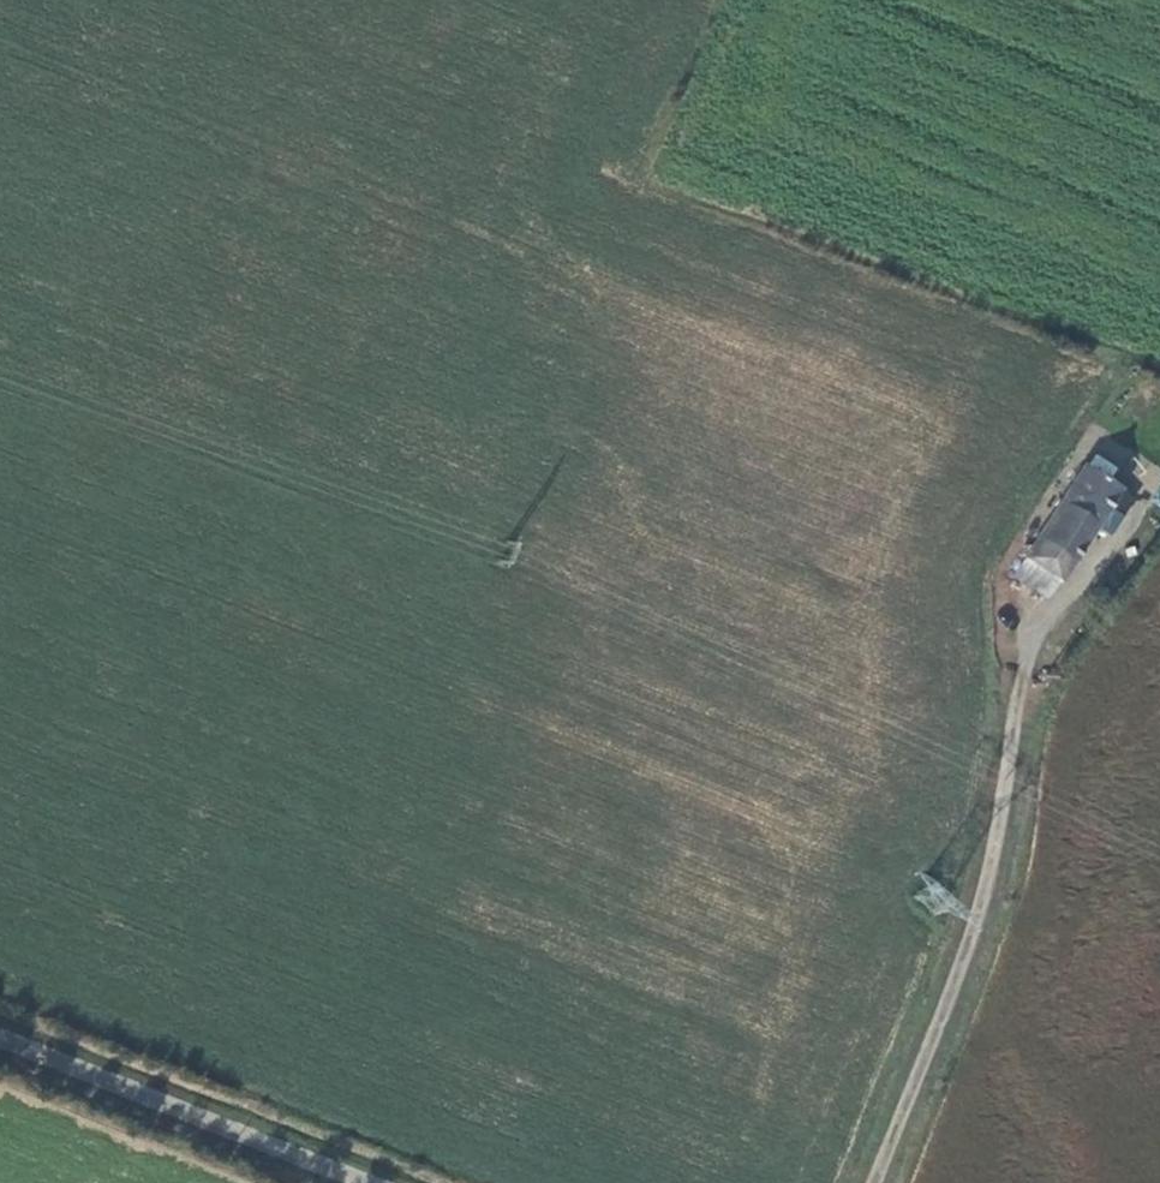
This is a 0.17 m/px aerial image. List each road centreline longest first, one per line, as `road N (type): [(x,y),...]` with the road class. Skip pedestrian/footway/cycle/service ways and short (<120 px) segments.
road 1 (unclassified): [(877,1182),(973,946),(1028,653)]
road 2 (unclassified): [(0,1040),(365,1182)]

